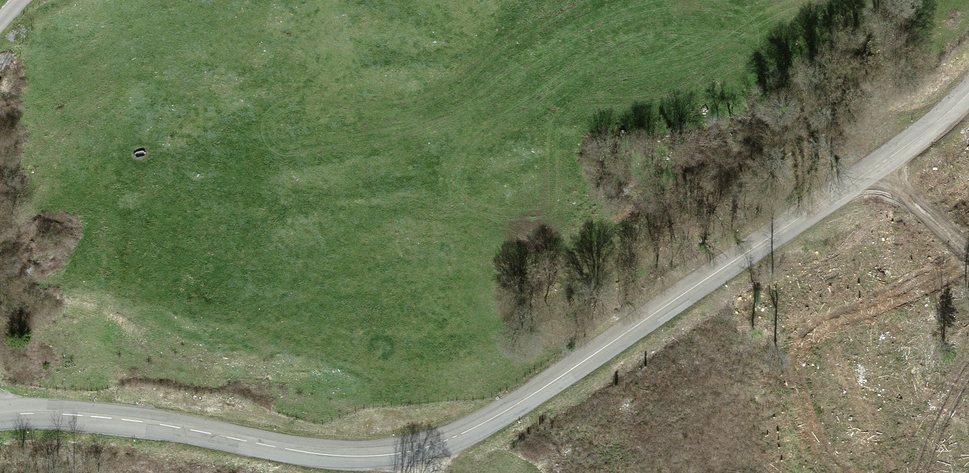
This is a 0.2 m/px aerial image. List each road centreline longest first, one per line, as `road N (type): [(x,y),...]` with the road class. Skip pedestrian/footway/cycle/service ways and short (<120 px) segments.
road 1 (tertiary): [(0,415),(129,420),(337,455),(431,445),(533,394),(881,164),(968,92)]
road 2 (track): [(968,247),(881,164)]

